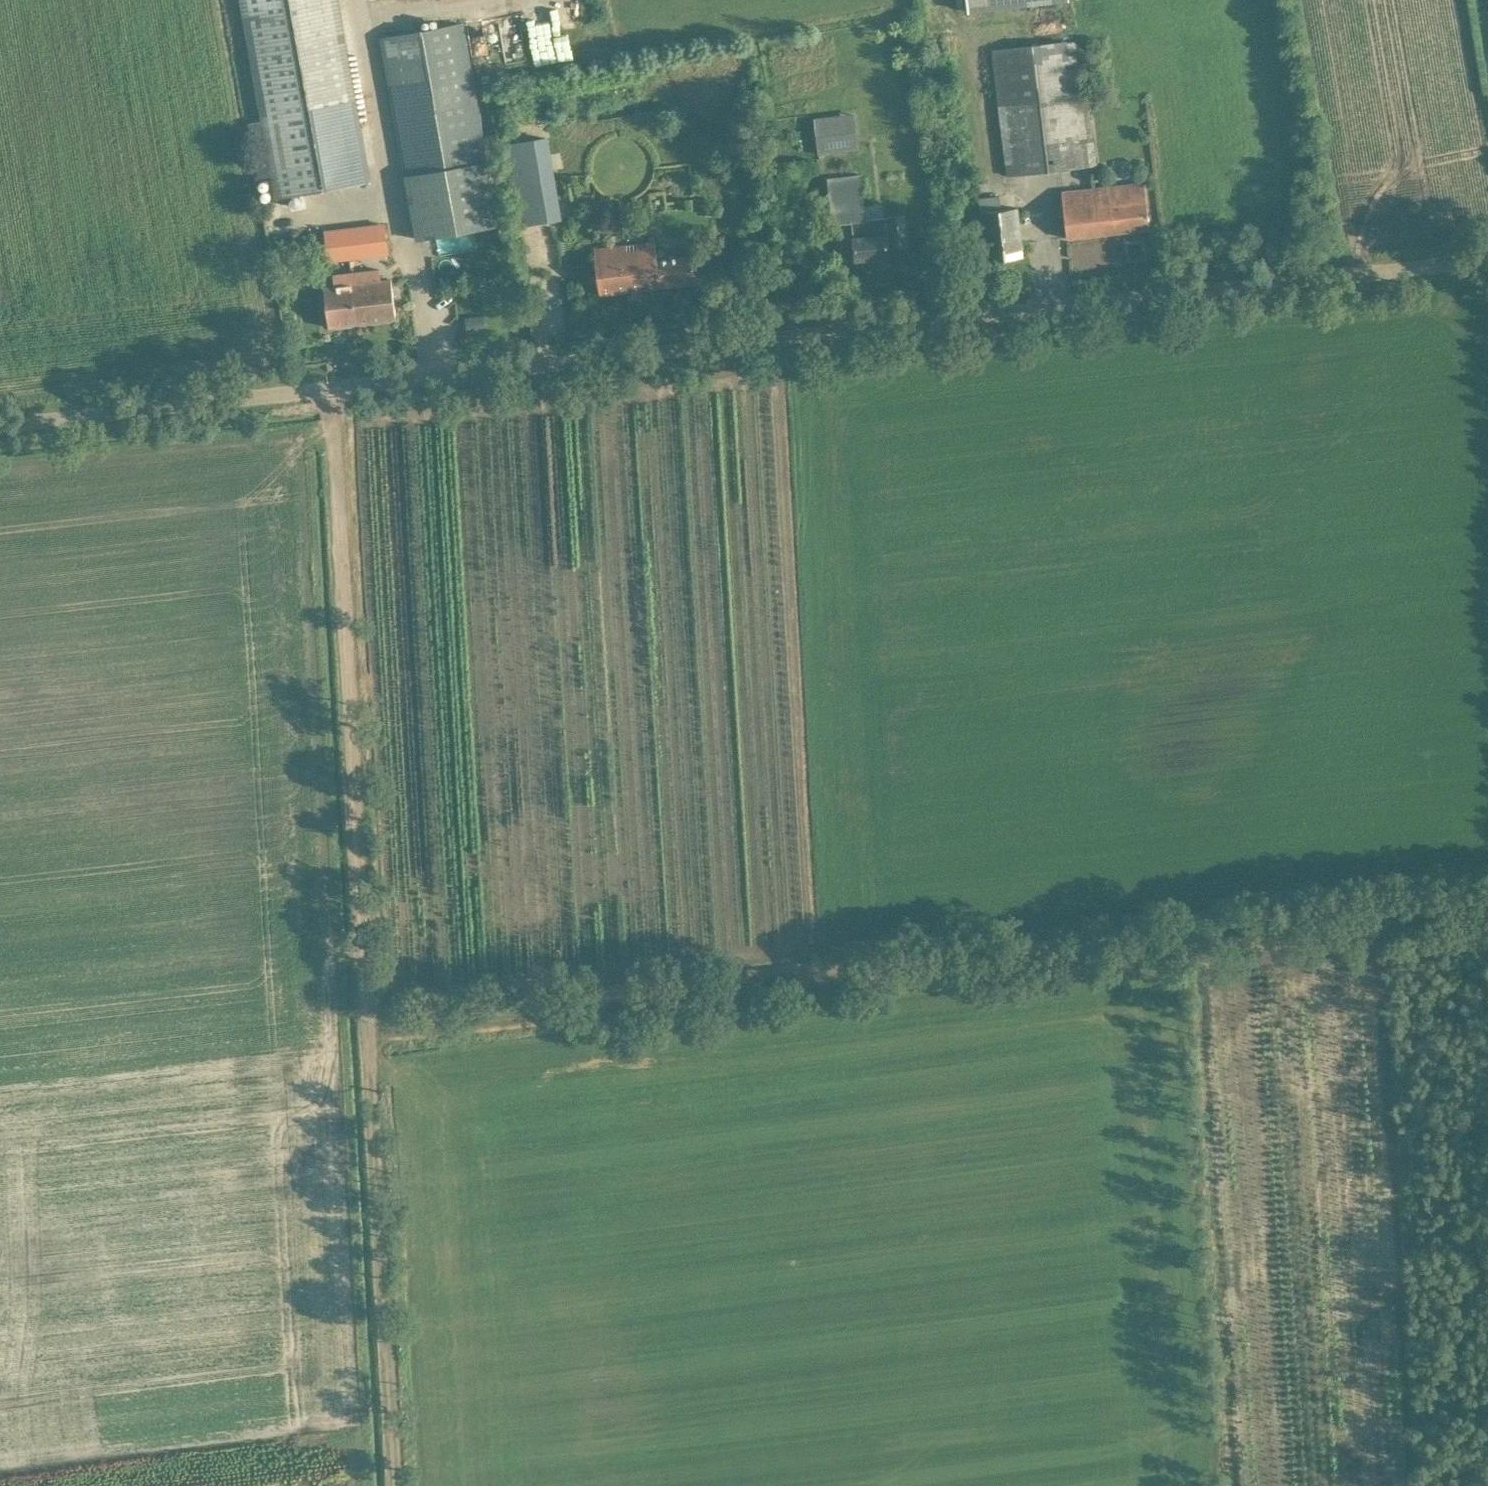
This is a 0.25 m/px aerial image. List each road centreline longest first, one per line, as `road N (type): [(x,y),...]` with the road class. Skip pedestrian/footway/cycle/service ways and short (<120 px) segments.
road 1 (unclassified): [(0,421),(1487,244)]
road 2 (track): [(325,383),(395,1485)]

